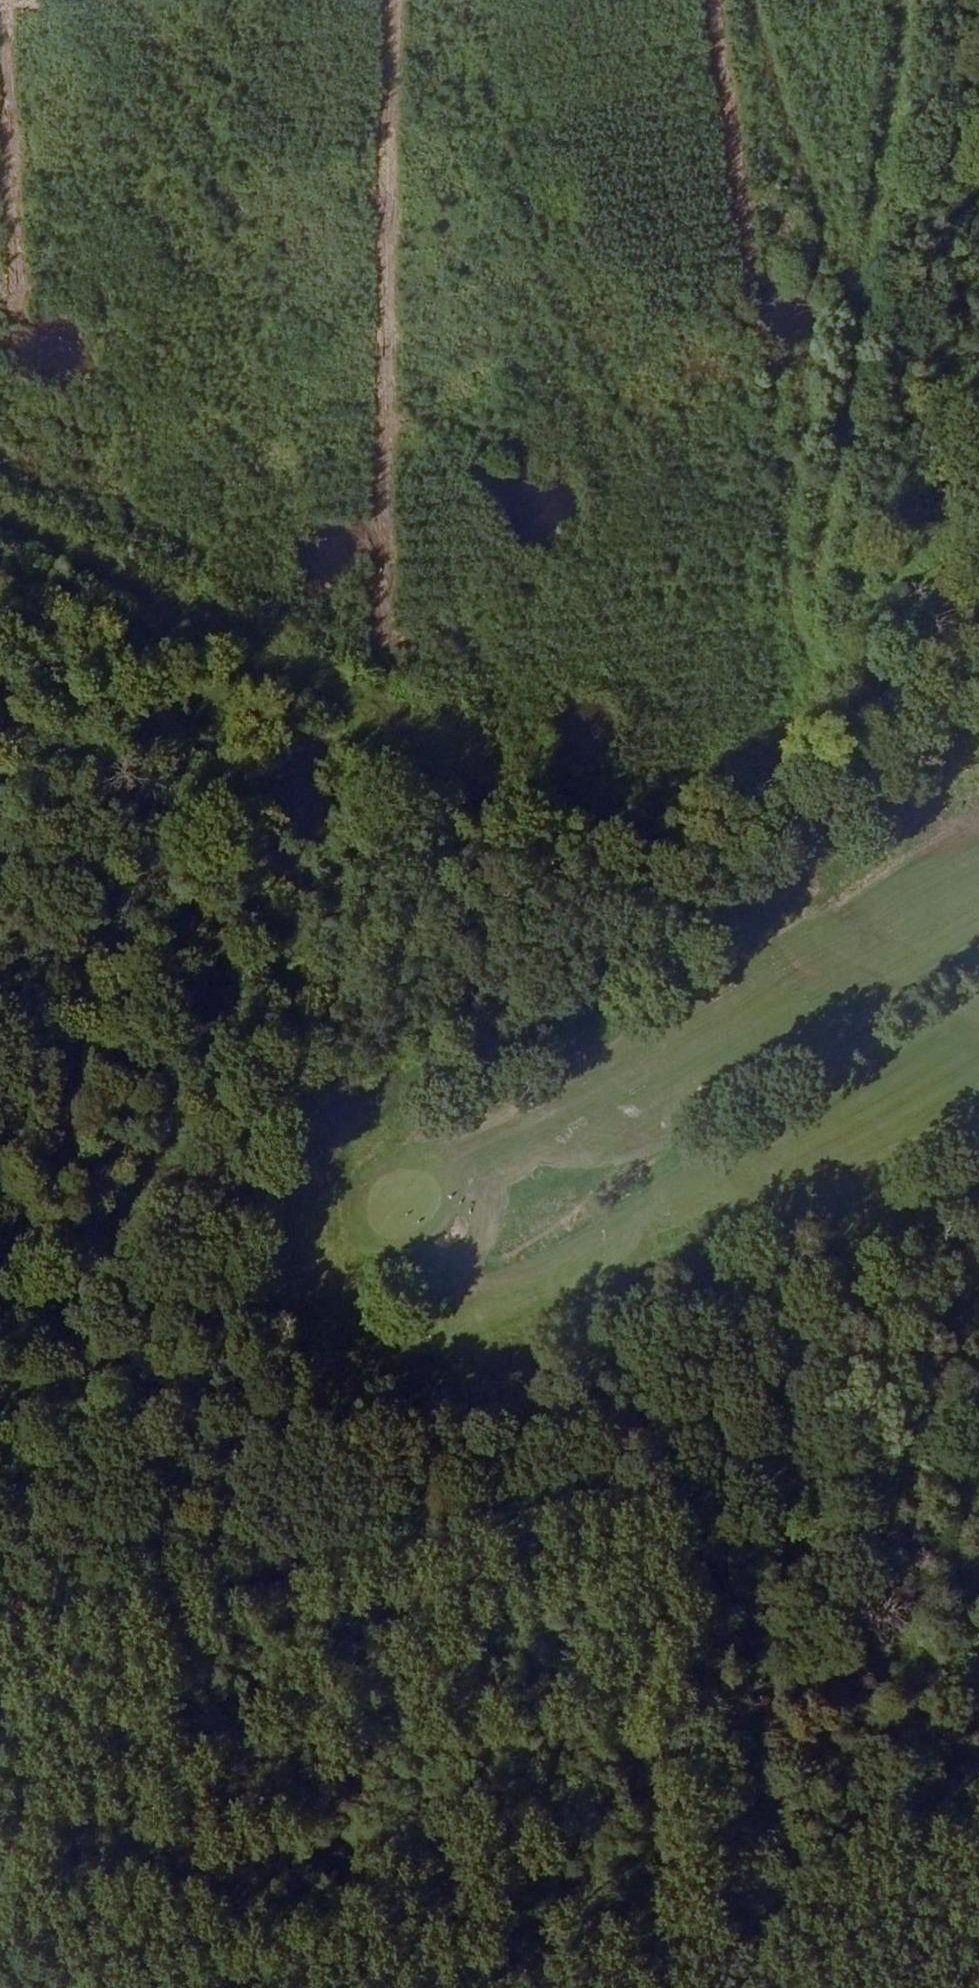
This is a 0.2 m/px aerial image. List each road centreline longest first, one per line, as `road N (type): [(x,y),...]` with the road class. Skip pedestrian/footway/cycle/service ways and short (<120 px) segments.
road 1 (track): [(0,483),(978,960)]
road 2 (track): [(978,1261),(0,1464)]
road 3 (track): [(803,869),(907,0)]

